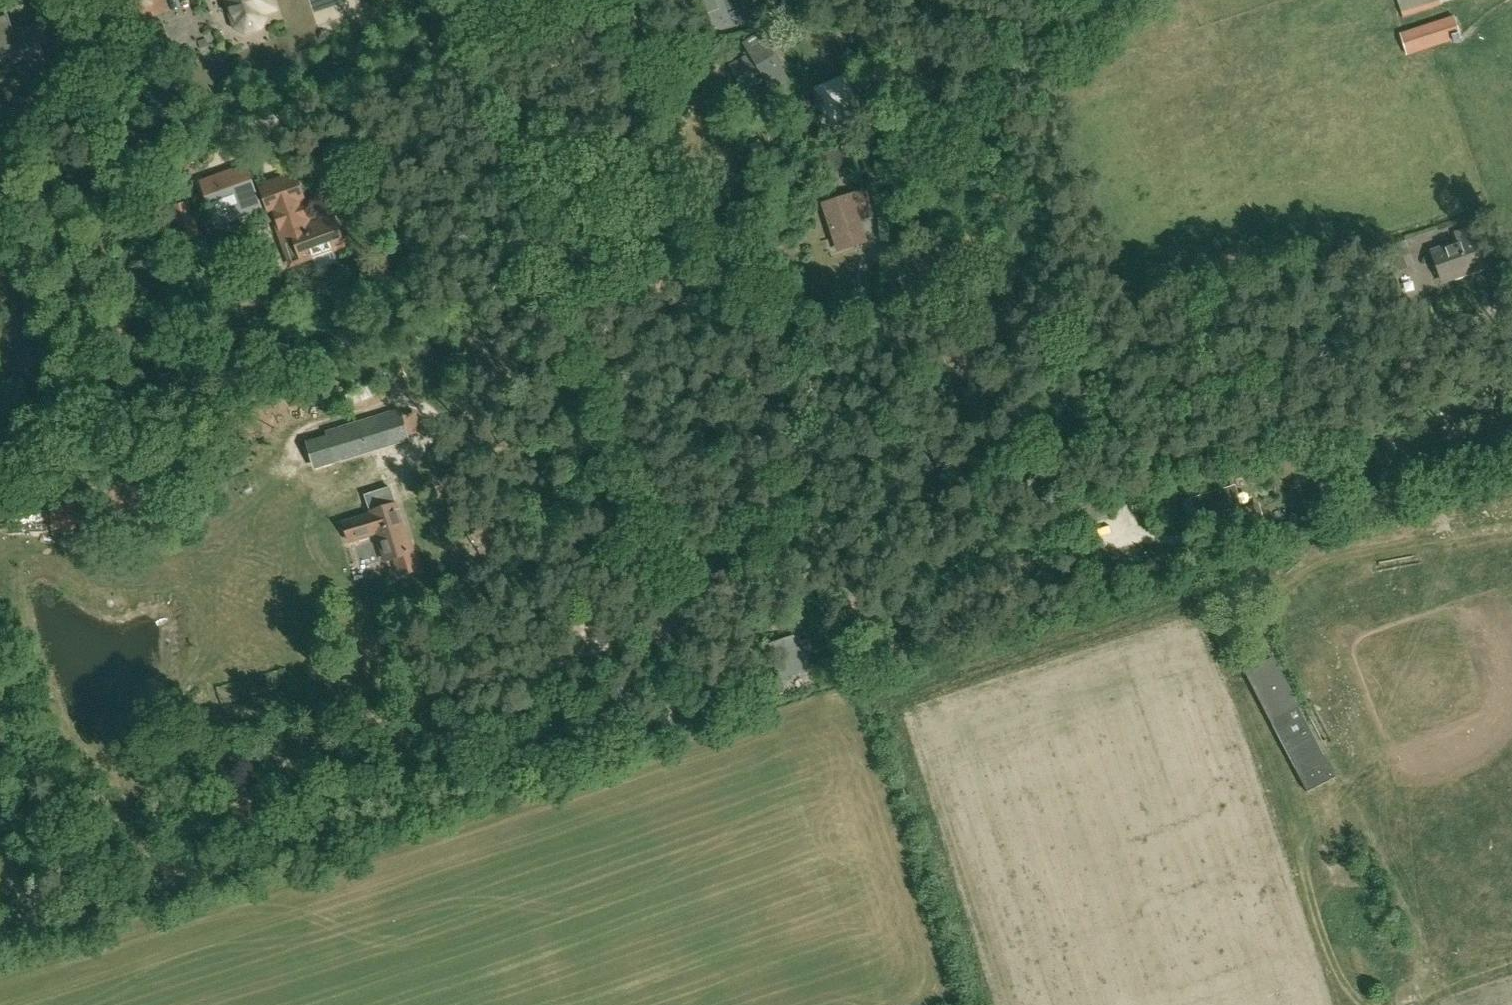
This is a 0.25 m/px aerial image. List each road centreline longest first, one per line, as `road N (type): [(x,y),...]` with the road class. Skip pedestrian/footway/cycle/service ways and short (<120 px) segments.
road 1 (track): [(1511,345),(655,630),(669,703),(659,726),(641,736),(0,947)]
road 2 (track): [(655,630),(493,99),(478,87),(19,227)]
road 3 (track): [(1162,460),(998,37),(638,155)]

